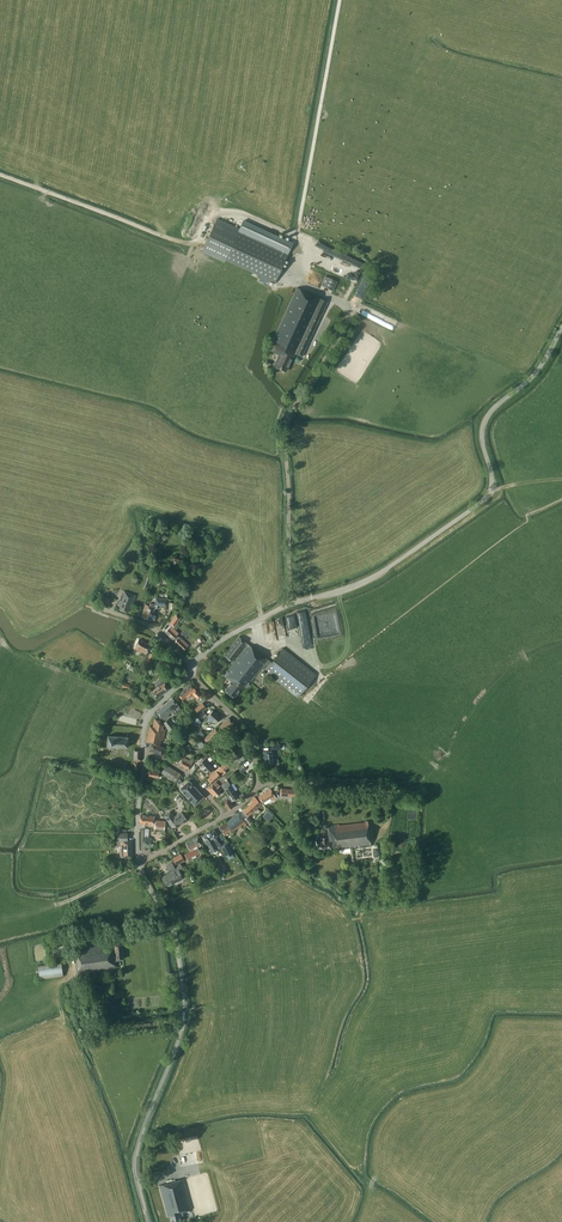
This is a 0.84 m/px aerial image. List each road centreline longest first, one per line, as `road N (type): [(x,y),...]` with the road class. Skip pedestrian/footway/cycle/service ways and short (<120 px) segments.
road 1 (tertiary): [(193,667),(222,639),(274,612),(369,579),(484,500),(493,481),(485,421),(537,372),(561,328)]
road 2 (tertiary): [(149,1221),(136,1158),(185,1013),(177,941),(139,860)]
road 3 (residential): [(226,818),(258,785),(251,737),(190,676)]

